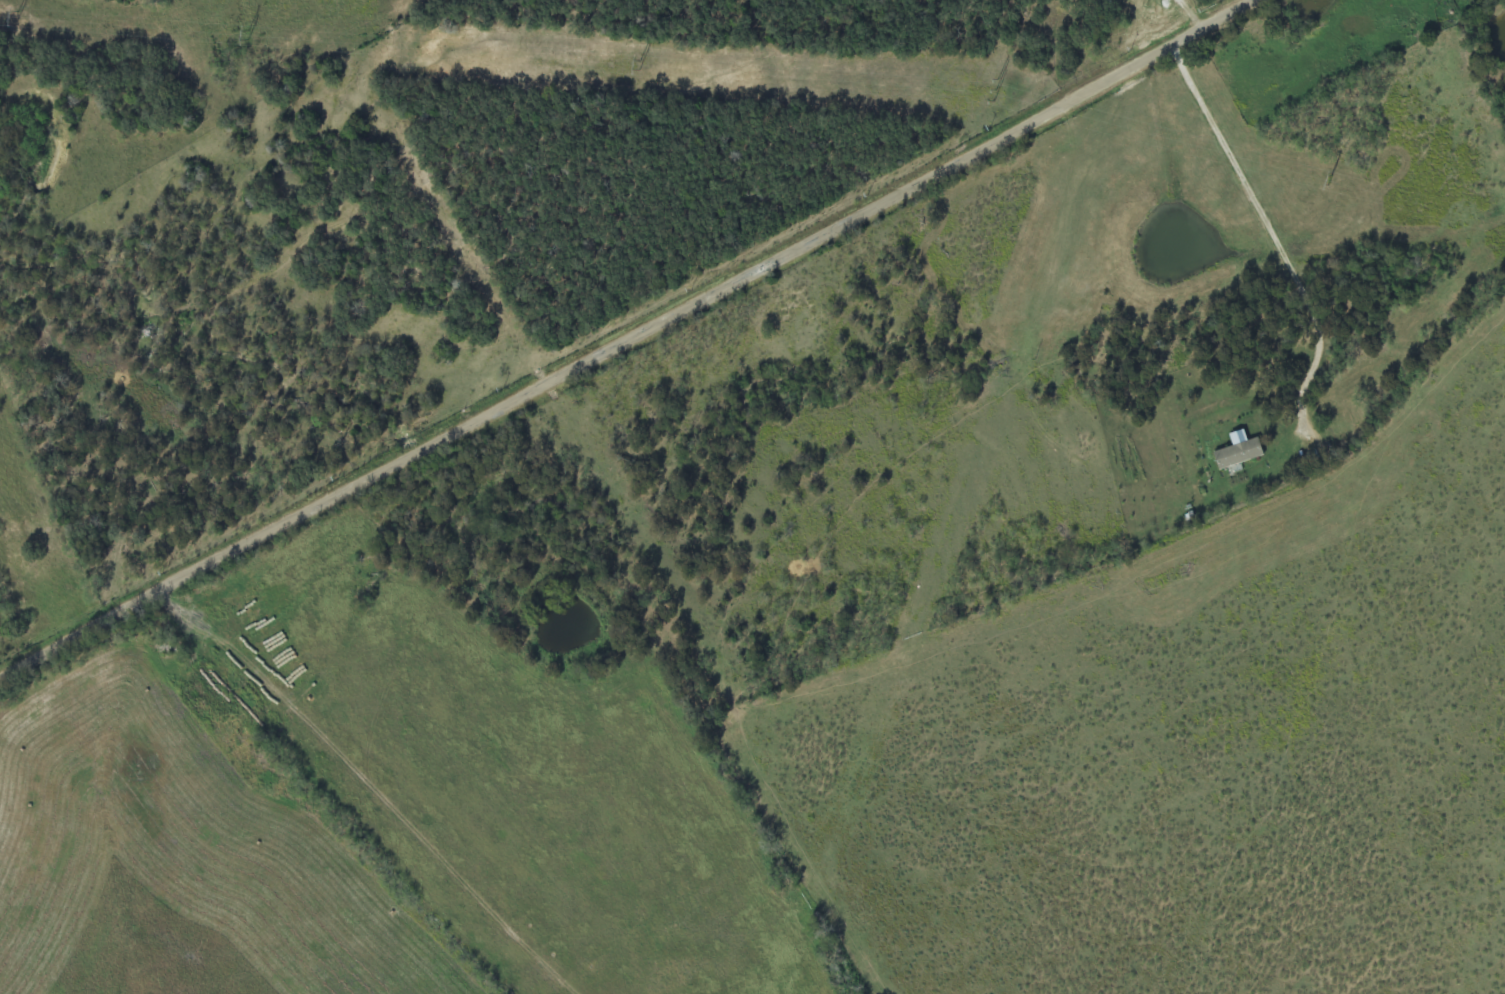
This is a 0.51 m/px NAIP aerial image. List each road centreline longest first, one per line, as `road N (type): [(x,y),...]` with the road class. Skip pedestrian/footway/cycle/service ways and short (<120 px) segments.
road 1 (residential): [(0,684),(1261,0)]

